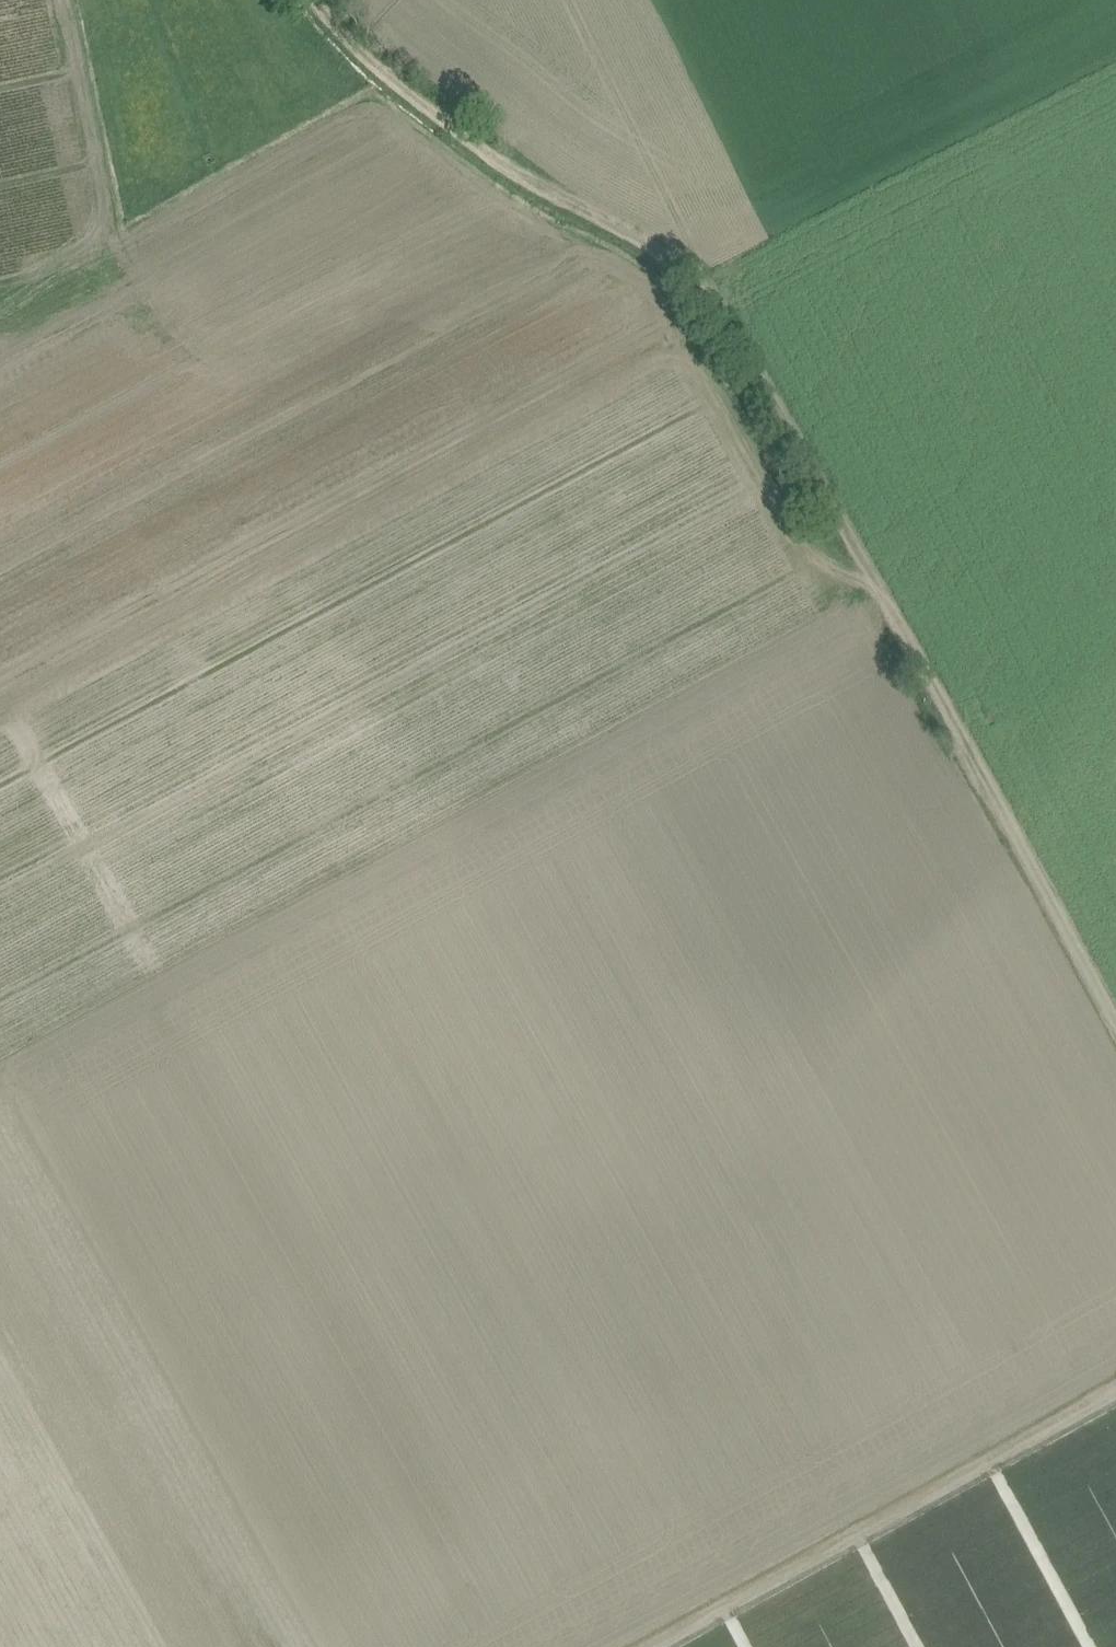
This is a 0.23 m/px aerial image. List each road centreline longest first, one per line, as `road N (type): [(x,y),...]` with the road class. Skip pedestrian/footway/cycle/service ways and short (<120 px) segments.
road 1 (track): [(322,0),(433,117),(616,229),(685,285),(762,388),(909,665),(1115,1023)]
road 2 (track): [(645,1646),(1115,1392)]

